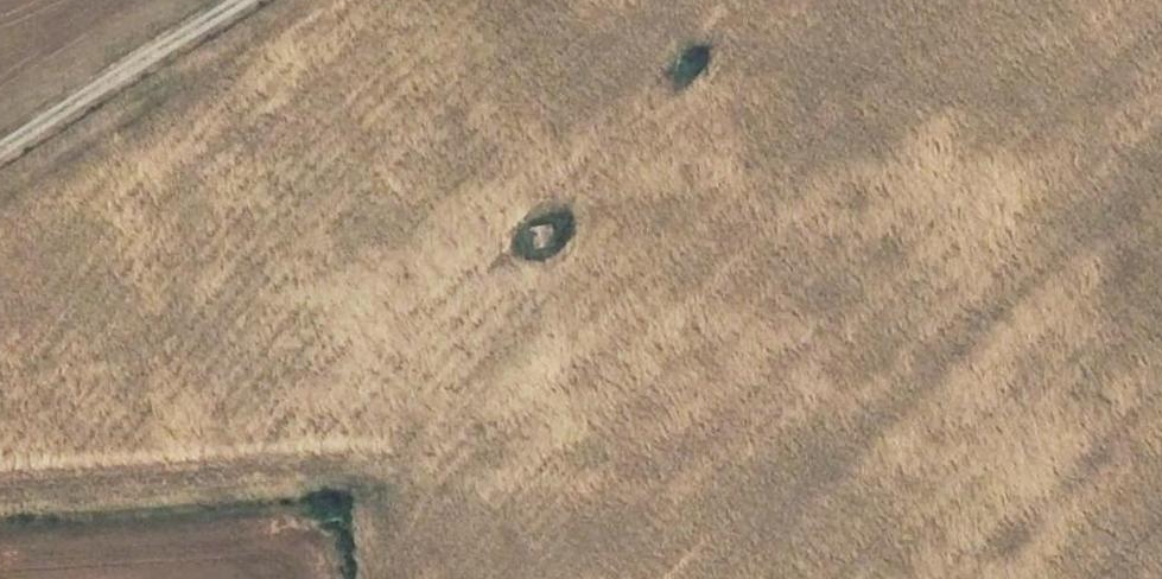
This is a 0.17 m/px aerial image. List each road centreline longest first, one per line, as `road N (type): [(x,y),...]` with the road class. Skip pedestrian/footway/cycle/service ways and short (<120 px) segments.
road 1 (track): [(0,148),(245,0)]

